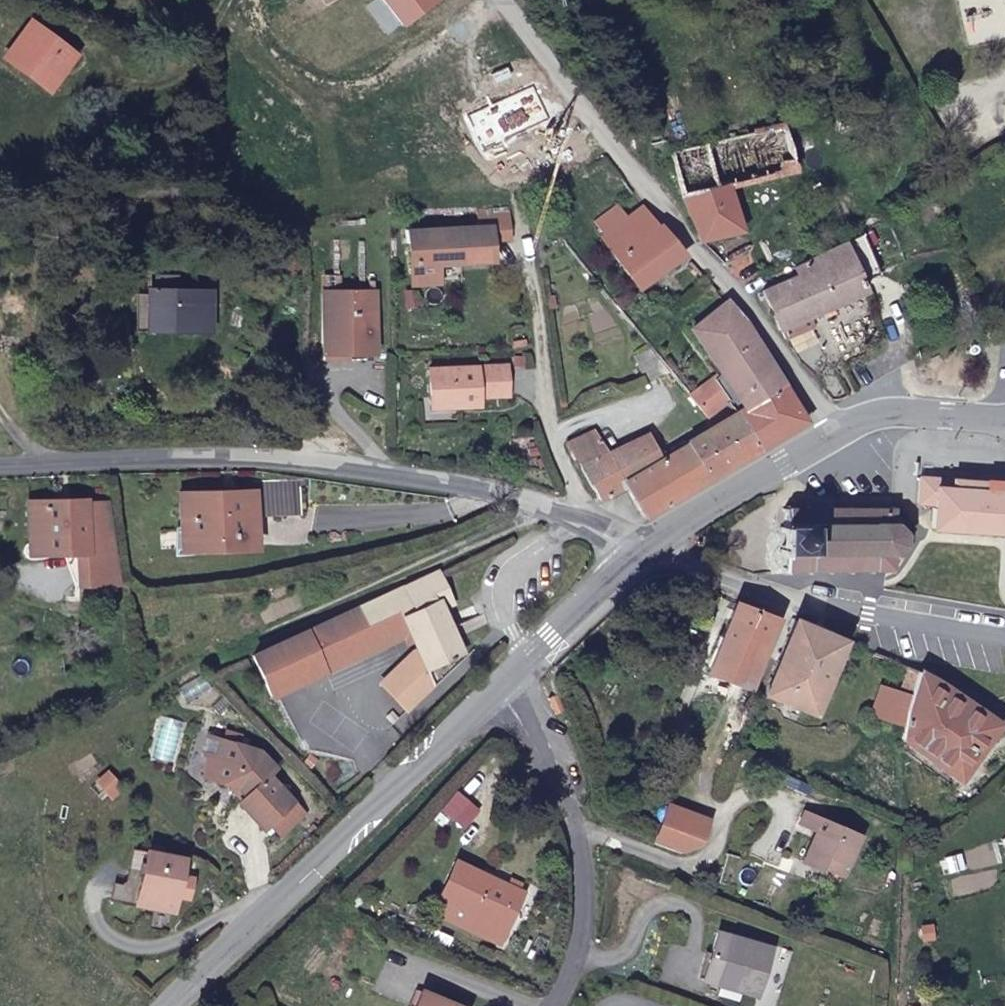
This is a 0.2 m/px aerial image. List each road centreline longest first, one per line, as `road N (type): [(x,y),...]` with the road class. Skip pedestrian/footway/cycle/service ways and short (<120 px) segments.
road 1 (residential): [(0,448),(151,446),(395,475),(541,500),(650,547)]
road 2 (residential): [(510,0),(739,293),(835,431)]
road 3 (secondary): [(501,680),(171,1005)]
road 4 (residential): [(650,547),(790,599),(1004,635)]
road 5 (residential): [(544,1005),(575,942),(579,837),(501,680)]
road 6 (secondary): [(835,431),(650,547)]
road 7 (secondary): [(650,547),(501,680)]
road 8 (secondary): [(1004,414),(879,413),(835,431)]

